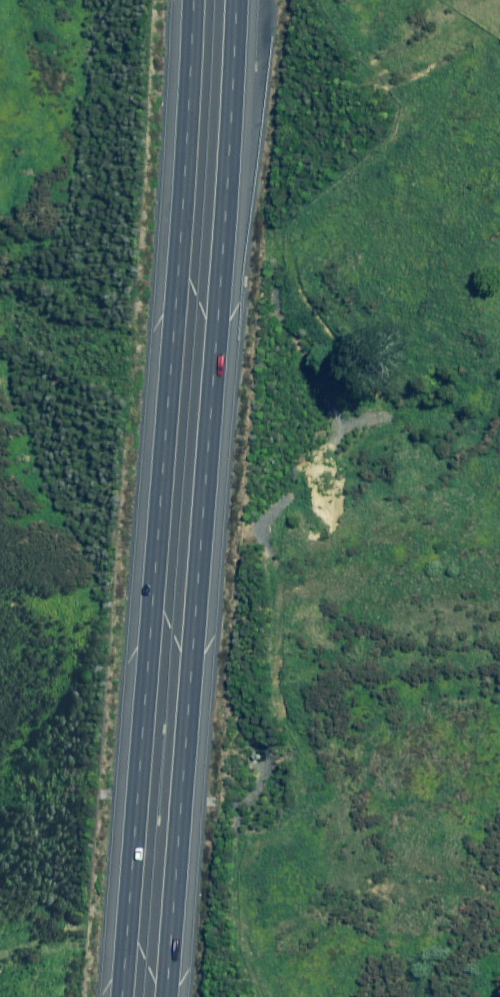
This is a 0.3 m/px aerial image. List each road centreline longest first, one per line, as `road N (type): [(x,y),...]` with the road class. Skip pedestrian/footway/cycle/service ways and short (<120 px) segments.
road 1 (motorway): [(236,0),(166,996)]
road 2 (motorway): [(114,996),(182,0)]

